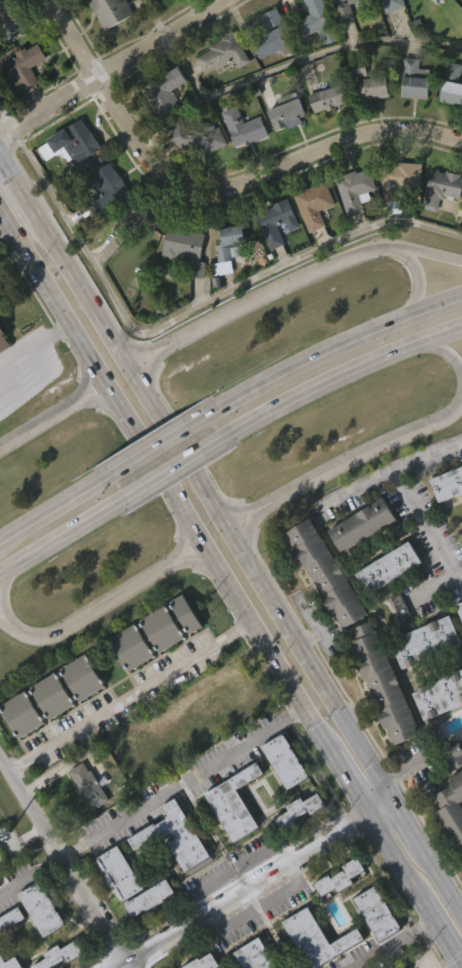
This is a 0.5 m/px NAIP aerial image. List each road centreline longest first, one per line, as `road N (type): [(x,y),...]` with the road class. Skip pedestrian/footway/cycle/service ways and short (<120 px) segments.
road 1 (primary): [(394,800),(130,368)]
road 2 (primary): [(106,382),(332,752)]
road 3 (residential): [(96,77),(143,155),(173,183),(198,190),(230,189),(390,128),(461,140)]
road 4 (residential): [(127,967),(369,813)]
road 5 (secondary): [(461,300),(220,406)]
road 6 (primary): [(154,351),(343,257),(385,247)]
road 7 (secondary): [(234,434),(461,327)]
road 8 (residential): [(0,757),(134,967)]
road 9 (primary): [(250,514),(461,401)]
road 10 (primary): [(0,207),(106,382)]
road 11 (primary): [(1,619),(40,636),(174,560)]
road 12 (residential): [(461,570),(393,469),(461,441)]
road 13 (primary): [(130,368),(41,219)]
road 14 (residential): [(96,77),(224,0)]
road 15 (secondary): [(0,576),(125,501)]
road 16 (secondary): [(220,406),(100,480)]
road 17 (secondary): [(125,501),(234,434)]

